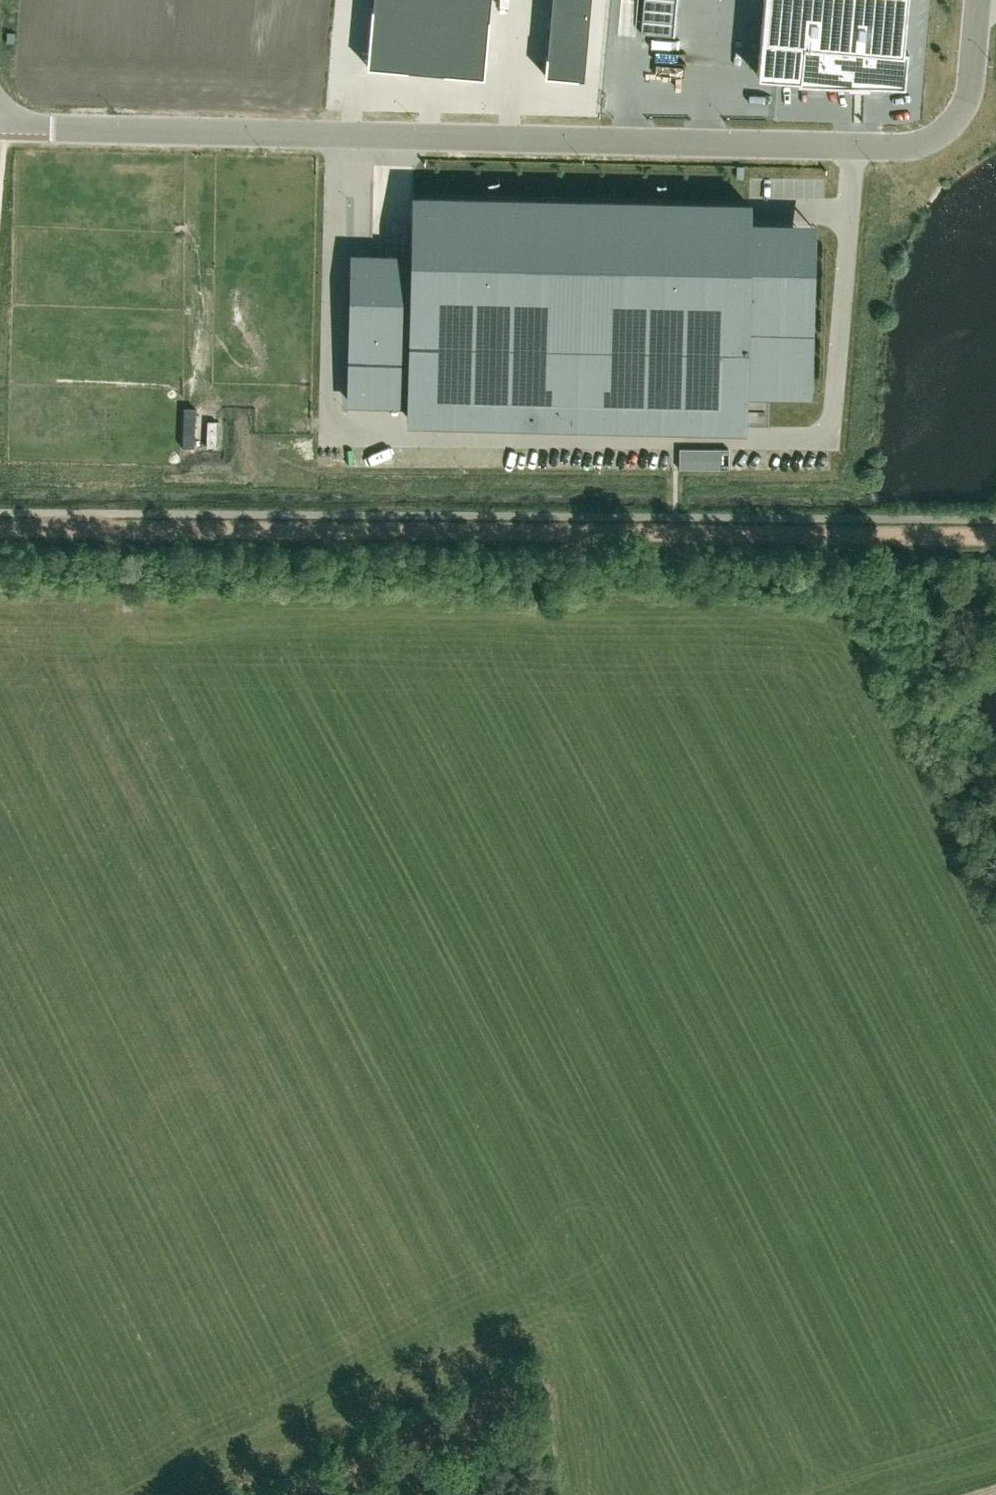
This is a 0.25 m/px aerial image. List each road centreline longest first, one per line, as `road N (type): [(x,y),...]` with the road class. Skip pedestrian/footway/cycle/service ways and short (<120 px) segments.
road 1 (unclassified): [(976,0),(970,93),(954,125),(905,147),(0,127)]
road 2 (track): [(995,534),(0,526)]

